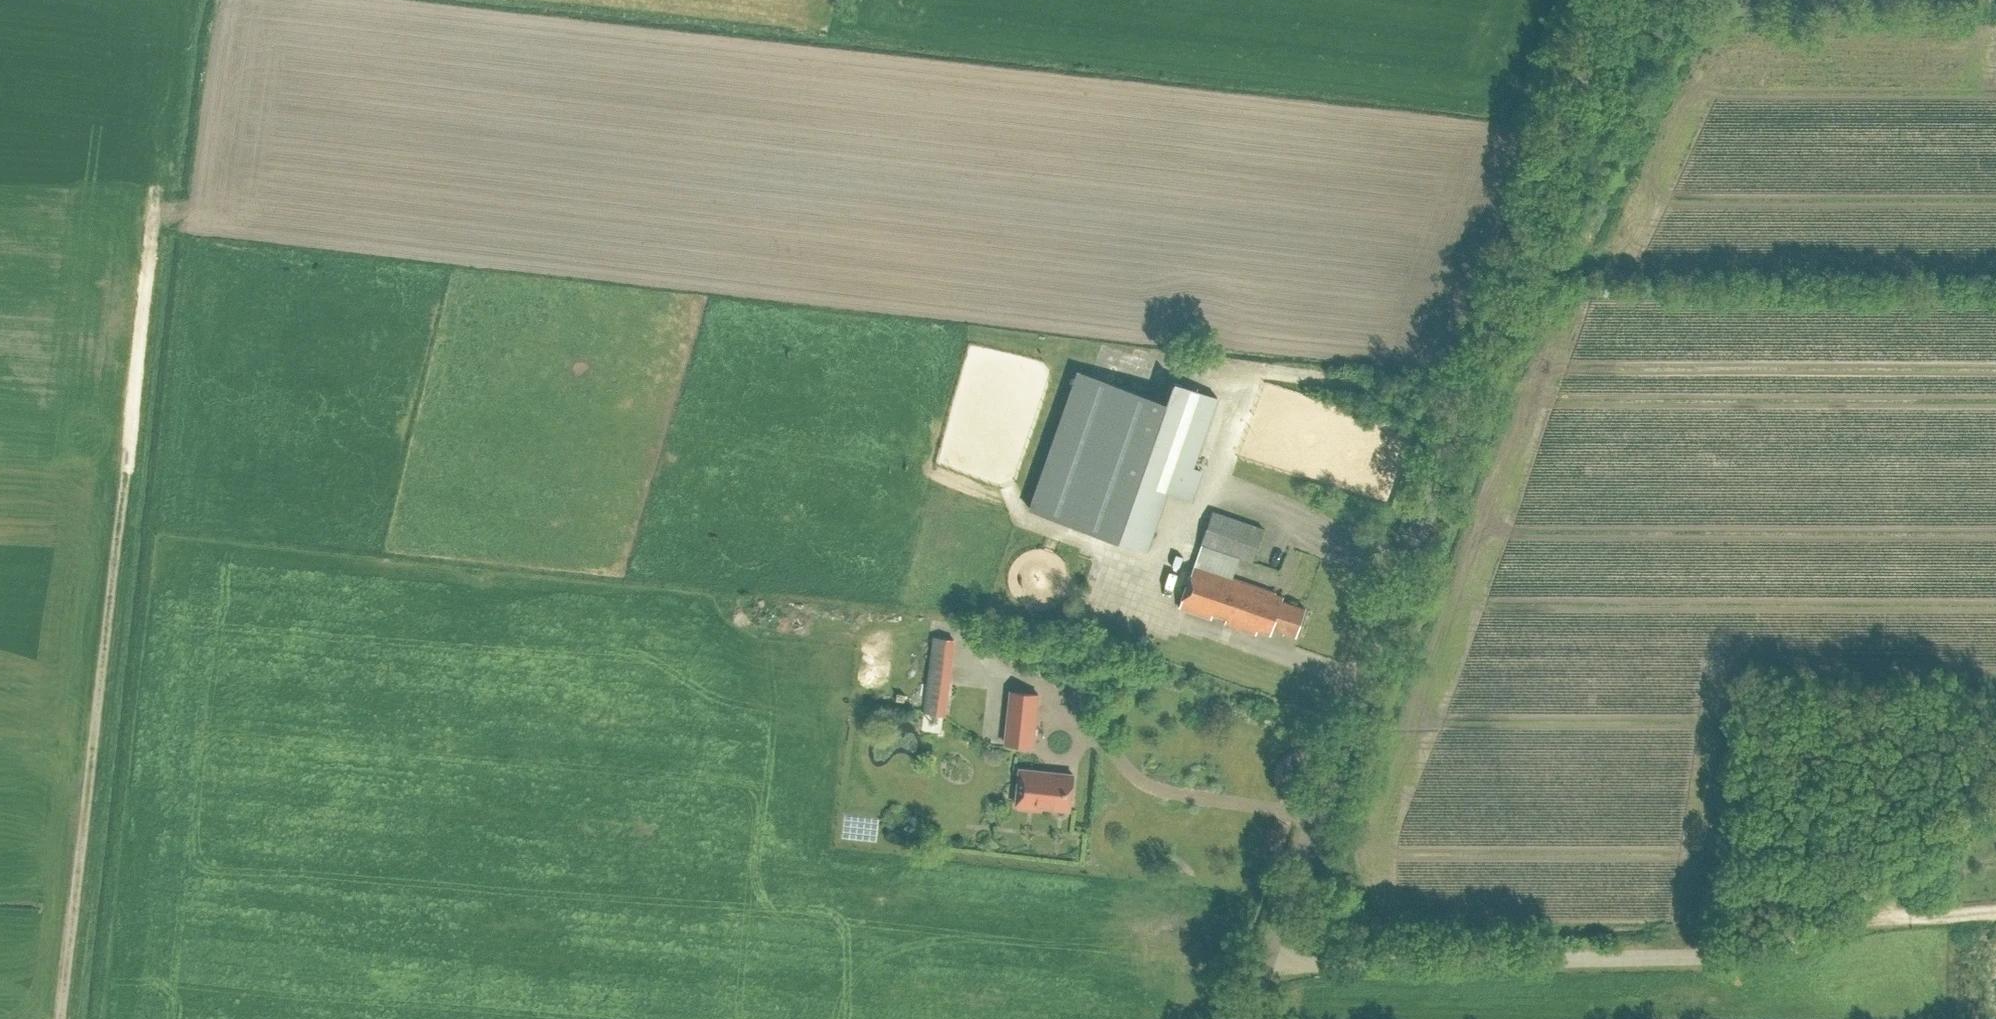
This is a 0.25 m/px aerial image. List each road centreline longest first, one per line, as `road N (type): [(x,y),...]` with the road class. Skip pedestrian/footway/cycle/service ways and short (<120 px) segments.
road 1 (tertiary): [(1244,1018),(1607,0)]
road 2 (track): [(196,0),(162,188),(62,1018)]
road 3 (track): [(1269,948),(1322,961),(1726,959),(1781,950),(1824,935),(1995,798)]

